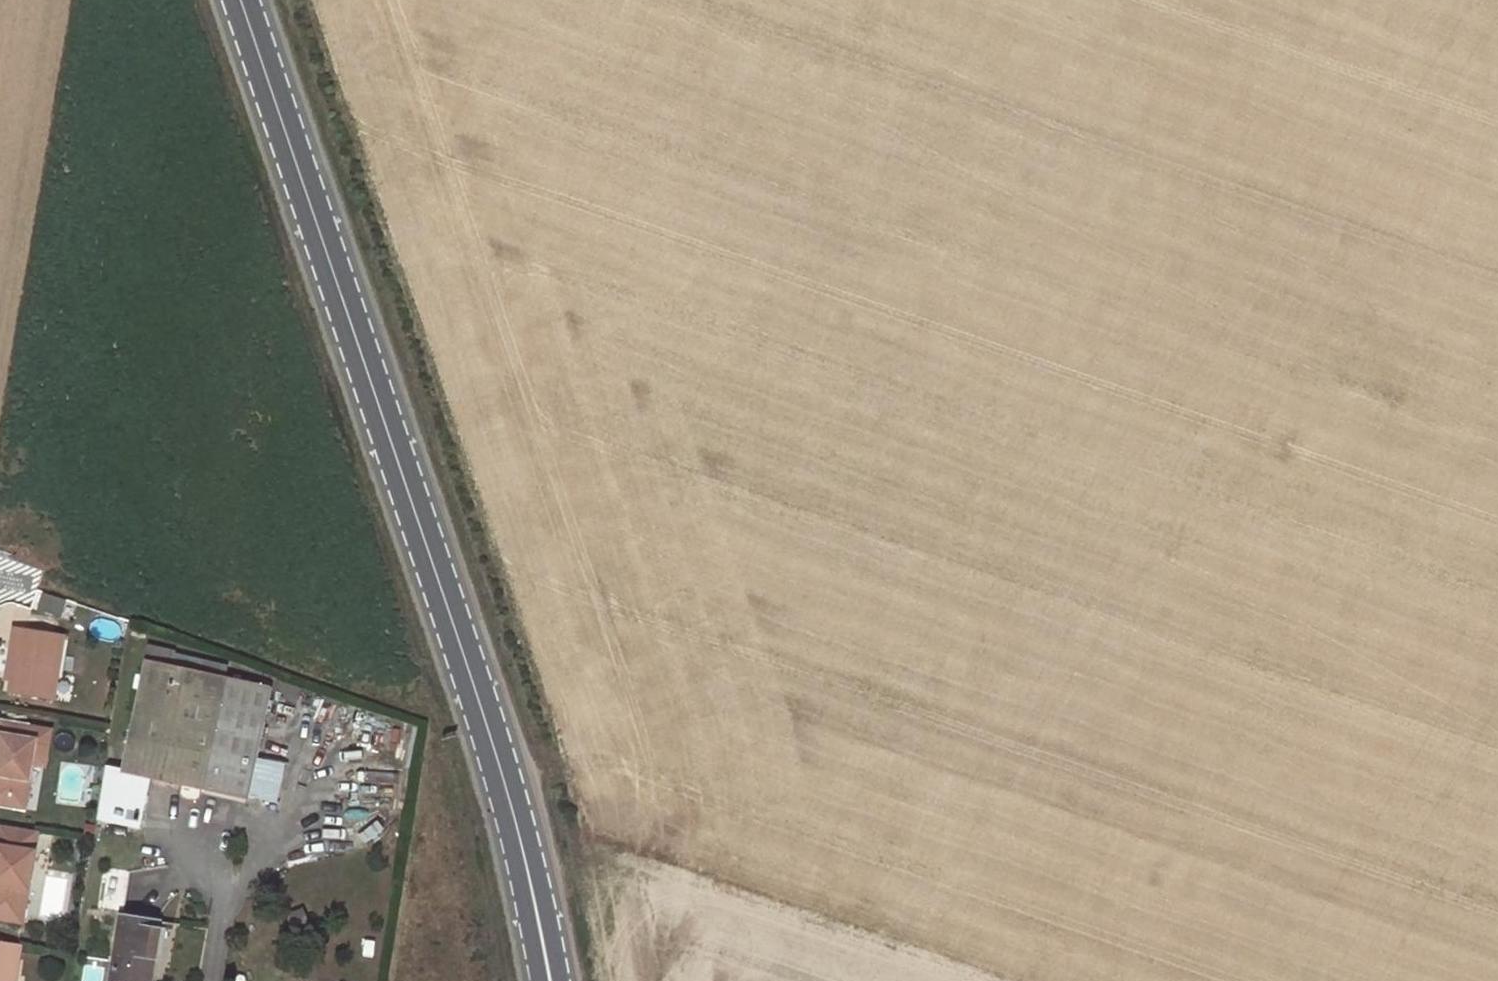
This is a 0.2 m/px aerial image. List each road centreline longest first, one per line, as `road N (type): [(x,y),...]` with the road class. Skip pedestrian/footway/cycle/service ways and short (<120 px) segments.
road 1 (secondary): [(551,980),(536,898),(472,683),(239,0)]

